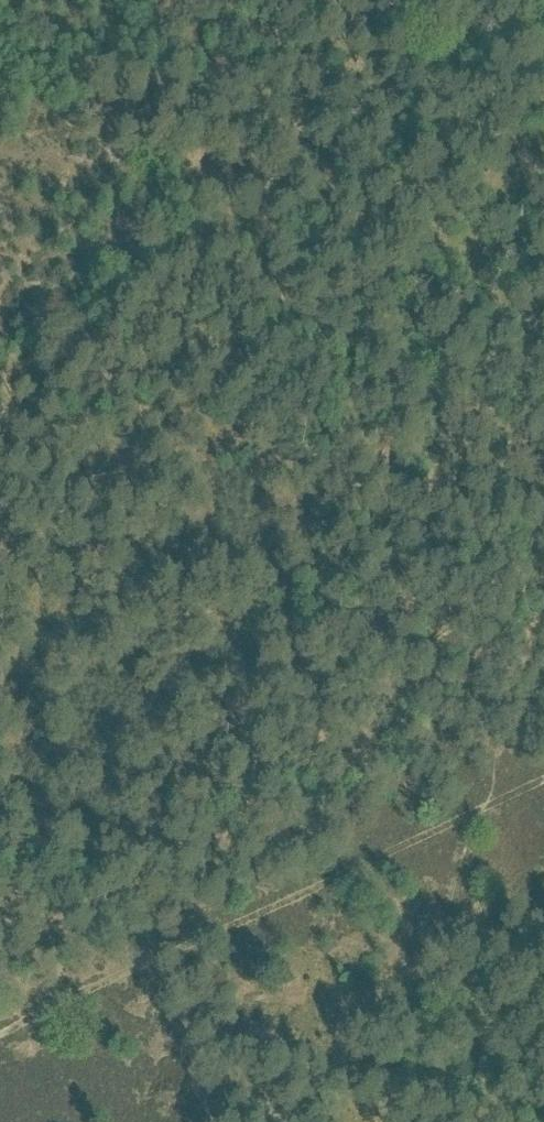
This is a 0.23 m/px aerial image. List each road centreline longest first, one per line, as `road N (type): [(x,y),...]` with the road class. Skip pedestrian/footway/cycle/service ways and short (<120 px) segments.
road 1 (track): [(0,1037),(543,779)]

